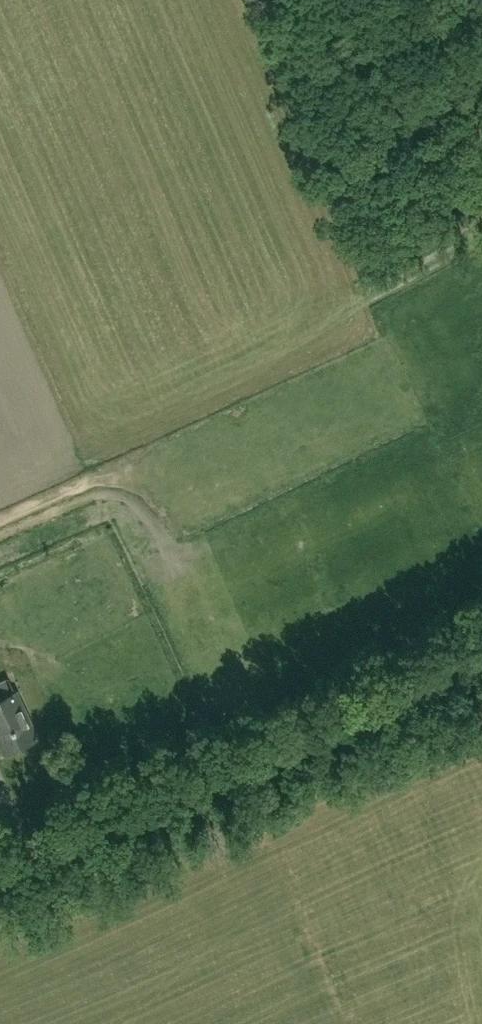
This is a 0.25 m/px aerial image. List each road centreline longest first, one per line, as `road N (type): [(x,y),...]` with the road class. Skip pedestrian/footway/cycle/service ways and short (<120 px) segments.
road 1 (unclassified): [(481,661),(0,868)]

